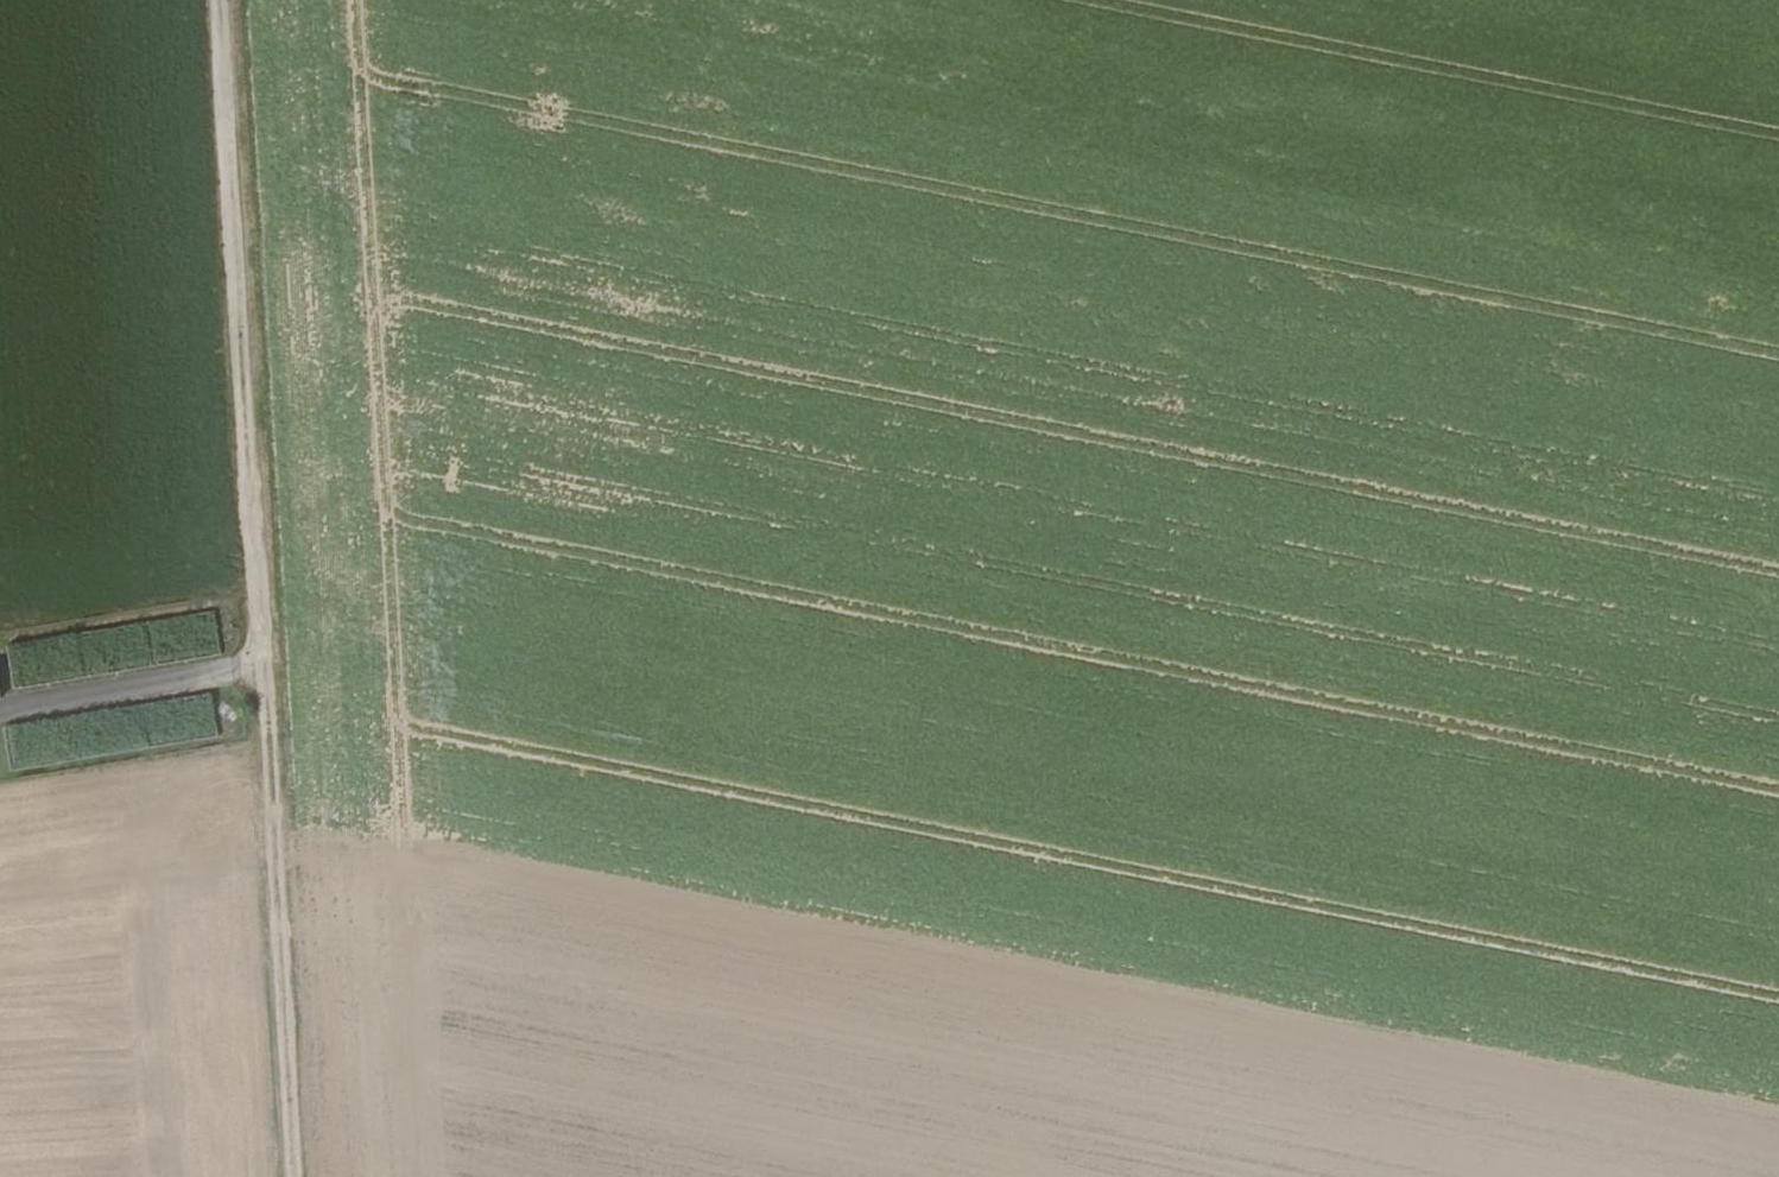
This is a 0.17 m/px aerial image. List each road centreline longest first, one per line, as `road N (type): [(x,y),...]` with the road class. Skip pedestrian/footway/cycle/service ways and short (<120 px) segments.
road 1 (track): [(219,0),(293,1176)]

